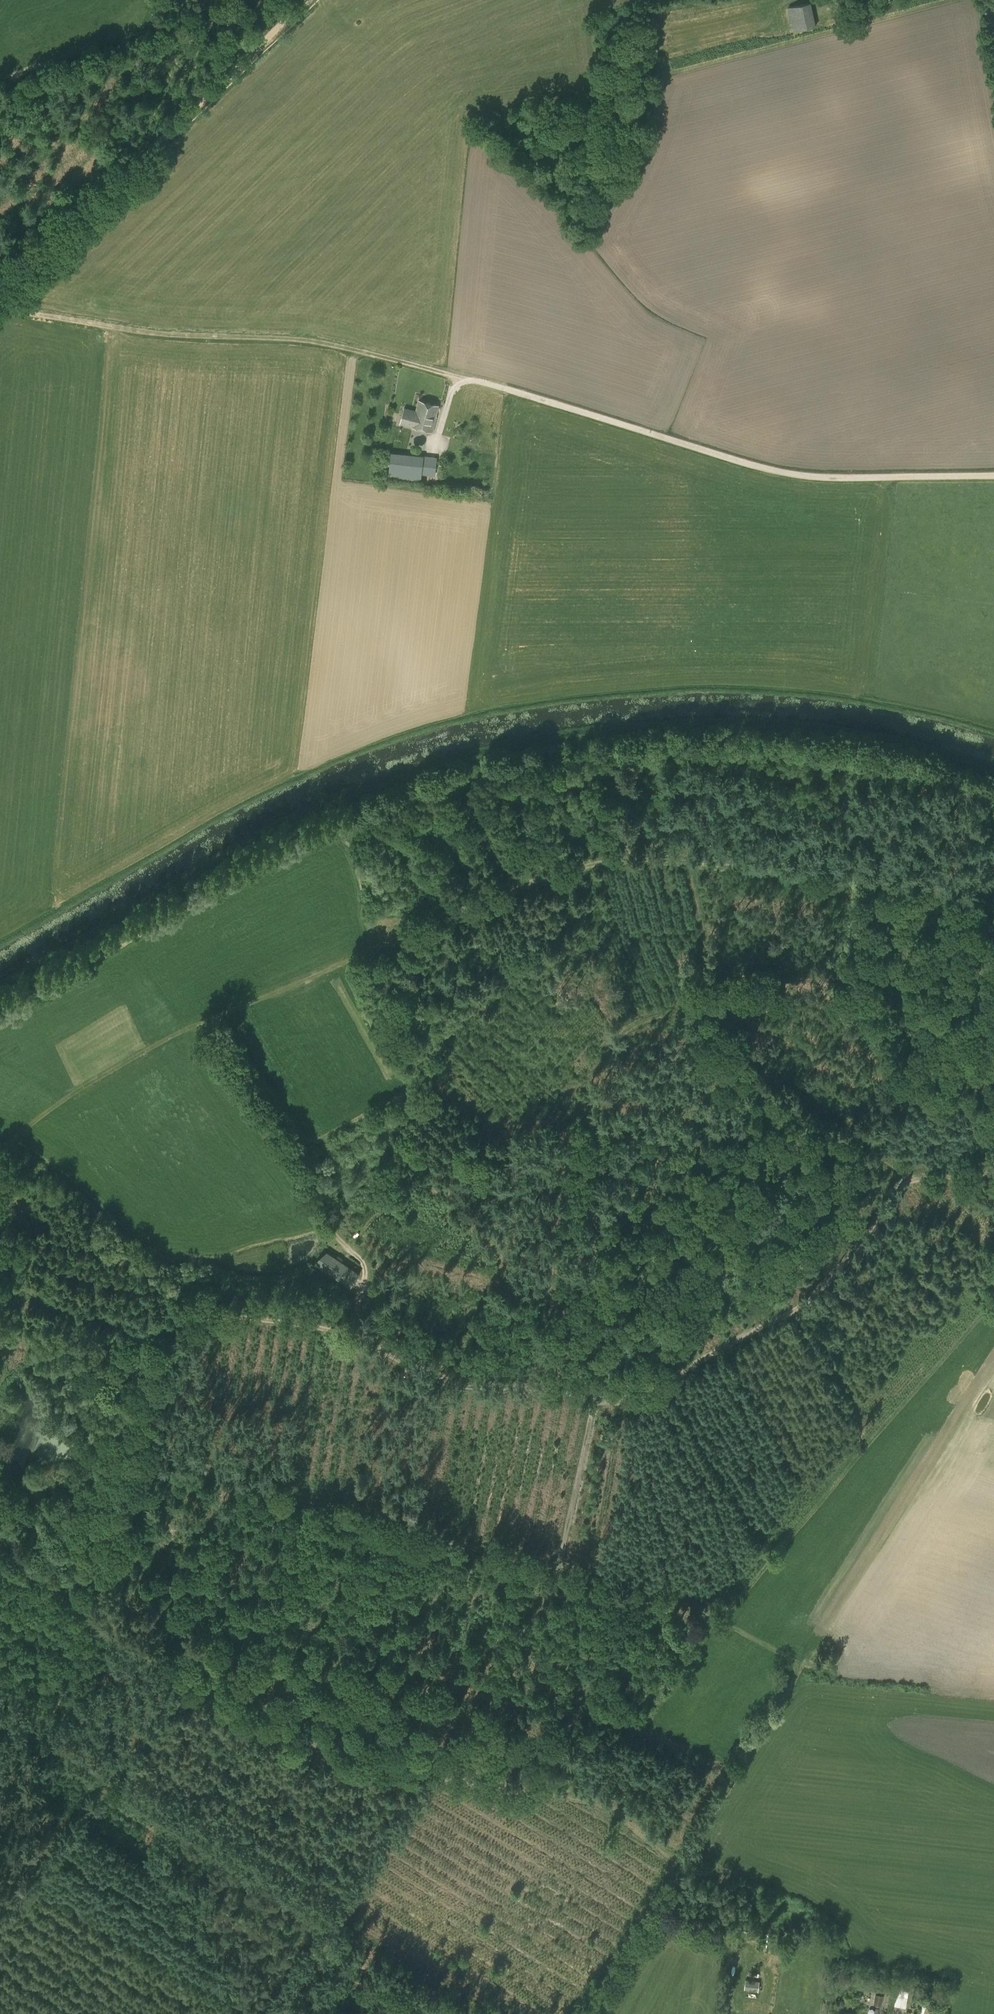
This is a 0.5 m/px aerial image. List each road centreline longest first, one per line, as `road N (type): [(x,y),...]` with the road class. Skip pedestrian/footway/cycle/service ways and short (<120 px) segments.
road 1 (track): [(460,378),(747,466),(813,477),(993,476)]
road 2 (track): [(309,0),(0,296)]

